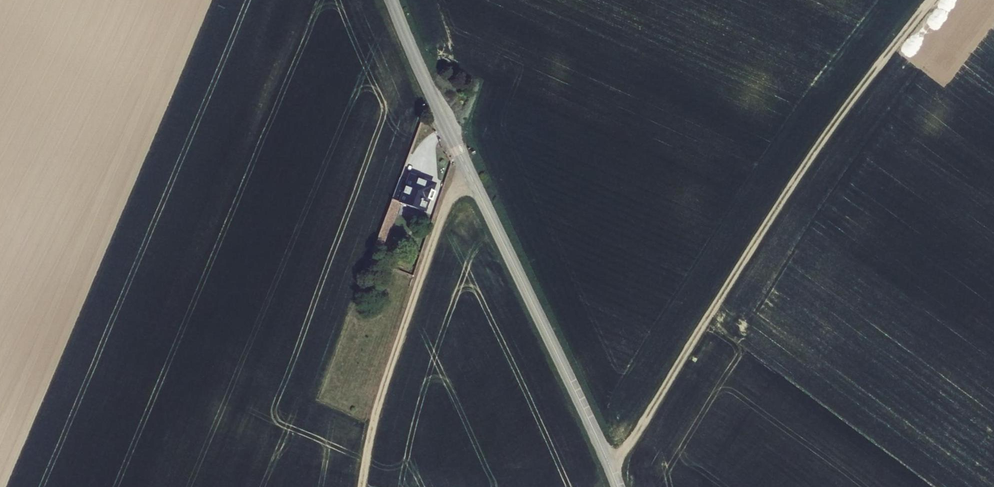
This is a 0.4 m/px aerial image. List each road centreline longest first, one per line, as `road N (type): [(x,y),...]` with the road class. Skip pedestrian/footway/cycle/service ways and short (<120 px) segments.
road 1 (track): [(609,465),(844,109),(927,0)]
road 2 (tertiary): [(618,486),(391,0)]
road 3 (track): [(468,171),(445,208),(388,371),(363,486)]

